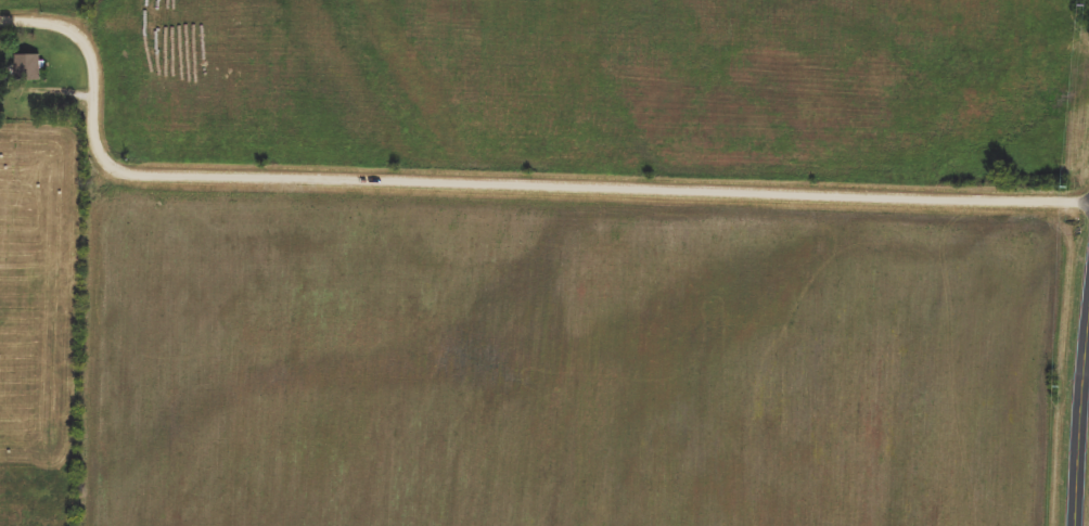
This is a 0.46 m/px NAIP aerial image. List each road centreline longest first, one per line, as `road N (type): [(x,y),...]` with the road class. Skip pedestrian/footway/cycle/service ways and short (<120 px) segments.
road 1 (residential): [(0,20),(80,35),(95,69),(98,138),(119,165),(149,172),(1088,203)]
road 2 (tertiary): [(1088,338),(1078,525)]

